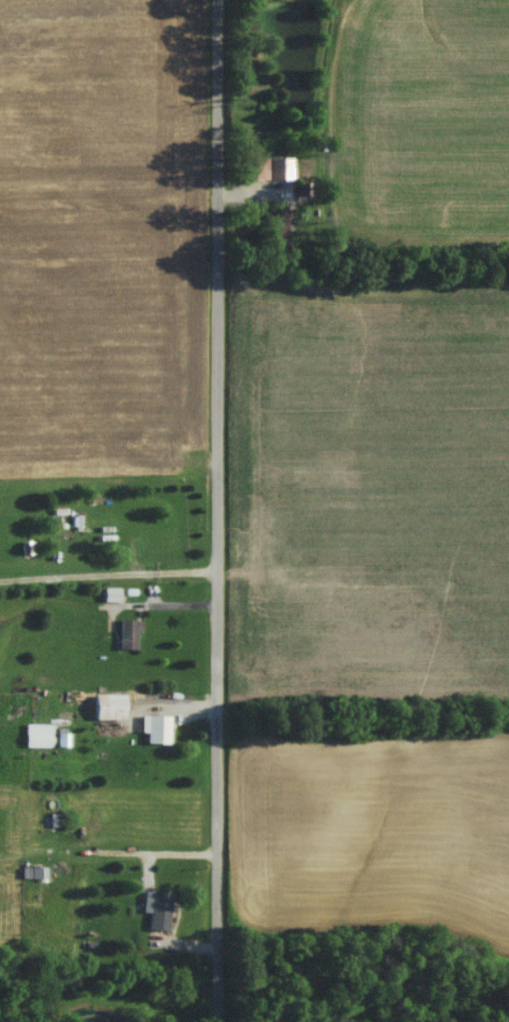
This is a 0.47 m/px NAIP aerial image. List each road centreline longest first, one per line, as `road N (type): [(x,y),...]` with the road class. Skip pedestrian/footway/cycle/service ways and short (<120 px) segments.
road 1 (residential): [(218,1021),(219,0)]
road 2 (residential): [(218,572),(0,583)]

